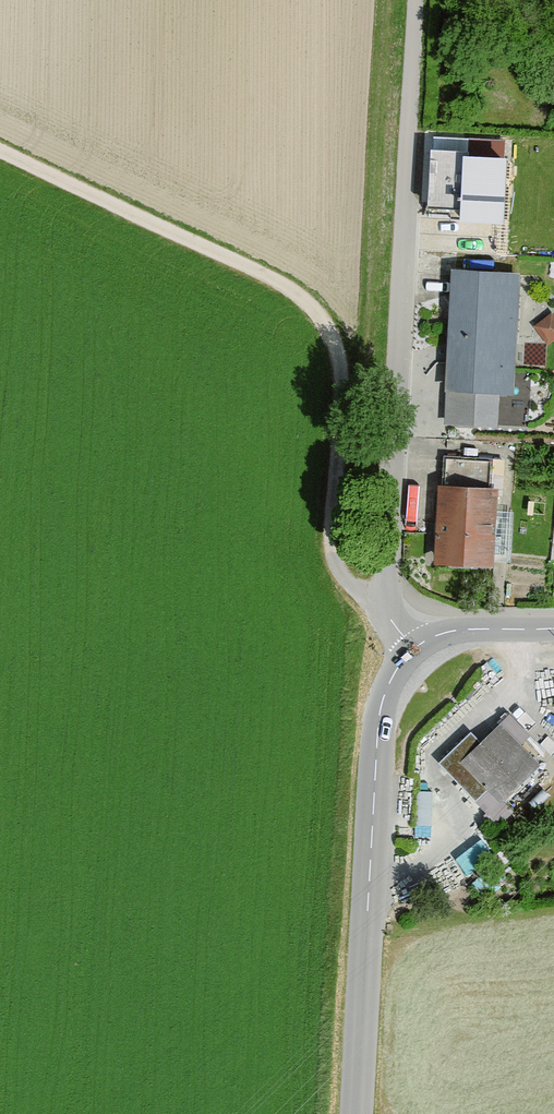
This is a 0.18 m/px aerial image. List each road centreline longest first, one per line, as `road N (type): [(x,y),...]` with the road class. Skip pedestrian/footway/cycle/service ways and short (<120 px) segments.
road 1 (track): [(387,609),(343,573),(333,550),(340,370),(316,312),(284,285),(0,148)]
road 2 (residential): [(413,650),(387,609),(384,576),(417,0)]
road 3 (unclassified): [(357,1113),(377,729),(386,690),(413,650)]
road 4 (unclassified): [(413,650),(451,631),(553,629)]

